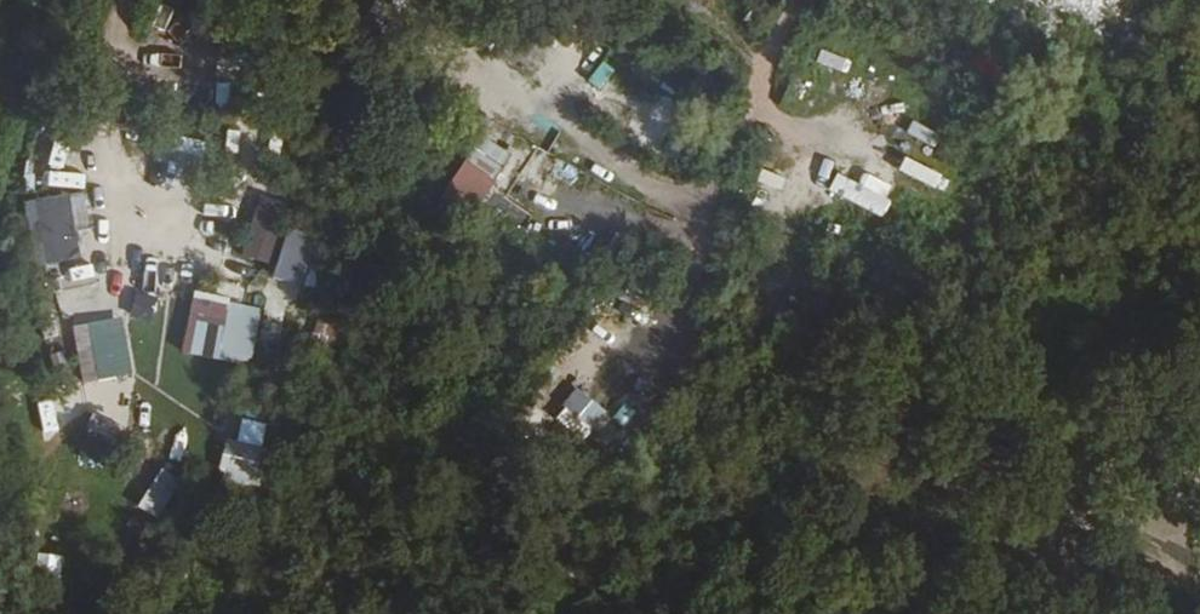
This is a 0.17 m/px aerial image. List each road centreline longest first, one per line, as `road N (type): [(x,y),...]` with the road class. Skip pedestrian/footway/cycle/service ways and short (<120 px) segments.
road 1 (unclassified): [(694,233),(751,68),(801,0)]
road 2 (unclassified): [(155,240),(114,126),(118,15),(126,0)]

